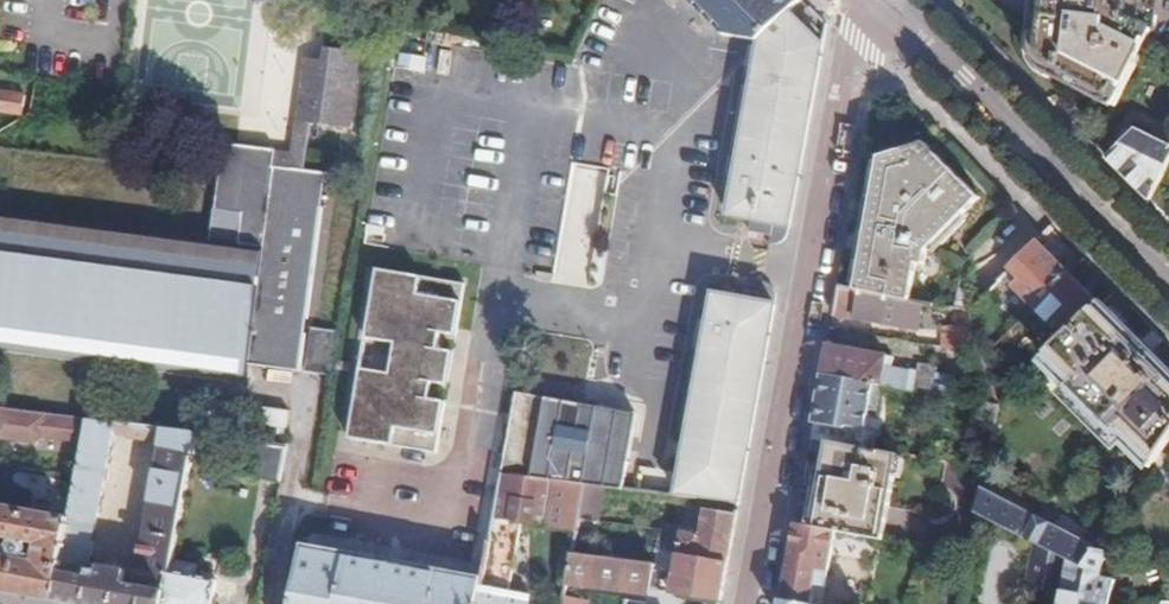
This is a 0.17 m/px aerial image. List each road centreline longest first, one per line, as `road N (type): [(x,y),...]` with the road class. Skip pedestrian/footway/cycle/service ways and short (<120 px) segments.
road 1 (unclassified): [(862,0),(745,603)]
road 2 (tertiary): [(884,0),(1168,284)]

